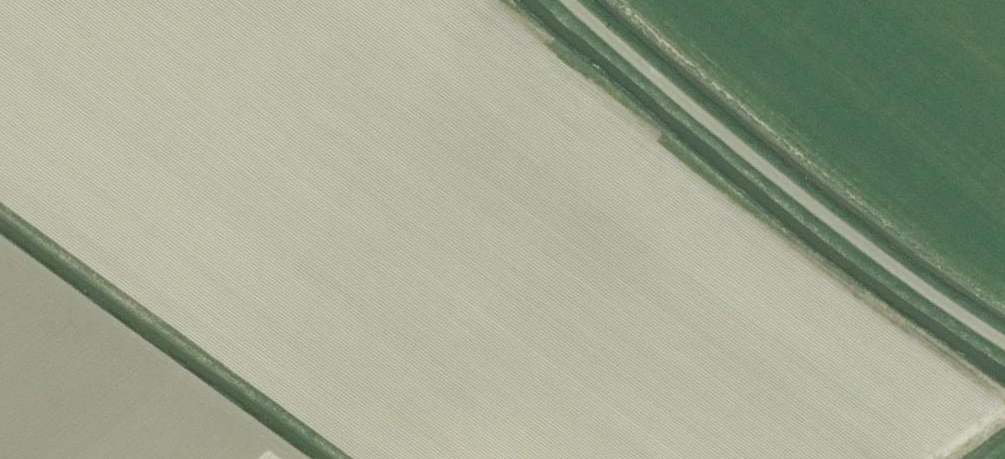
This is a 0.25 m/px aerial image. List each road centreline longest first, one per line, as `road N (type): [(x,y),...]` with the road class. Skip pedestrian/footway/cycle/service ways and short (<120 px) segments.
road 1 (unclassified): [(1004,343),(845,234),(571,0)]
road 2 (track): [(0,251),(289,458)]

